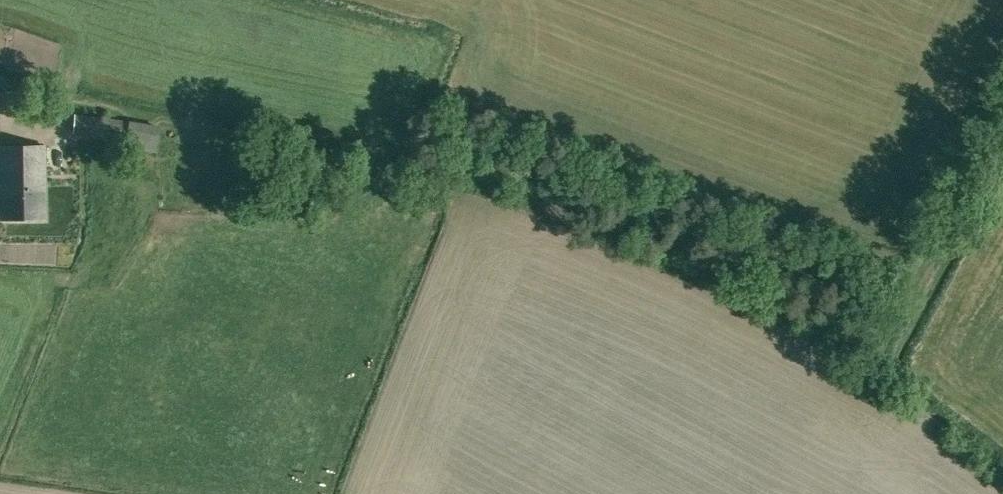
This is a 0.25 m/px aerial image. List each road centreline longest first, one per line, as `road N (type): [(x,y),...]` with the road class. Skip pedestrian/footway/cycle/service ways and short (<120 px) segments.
road 1 (track): [(347,154),(0,80)]

